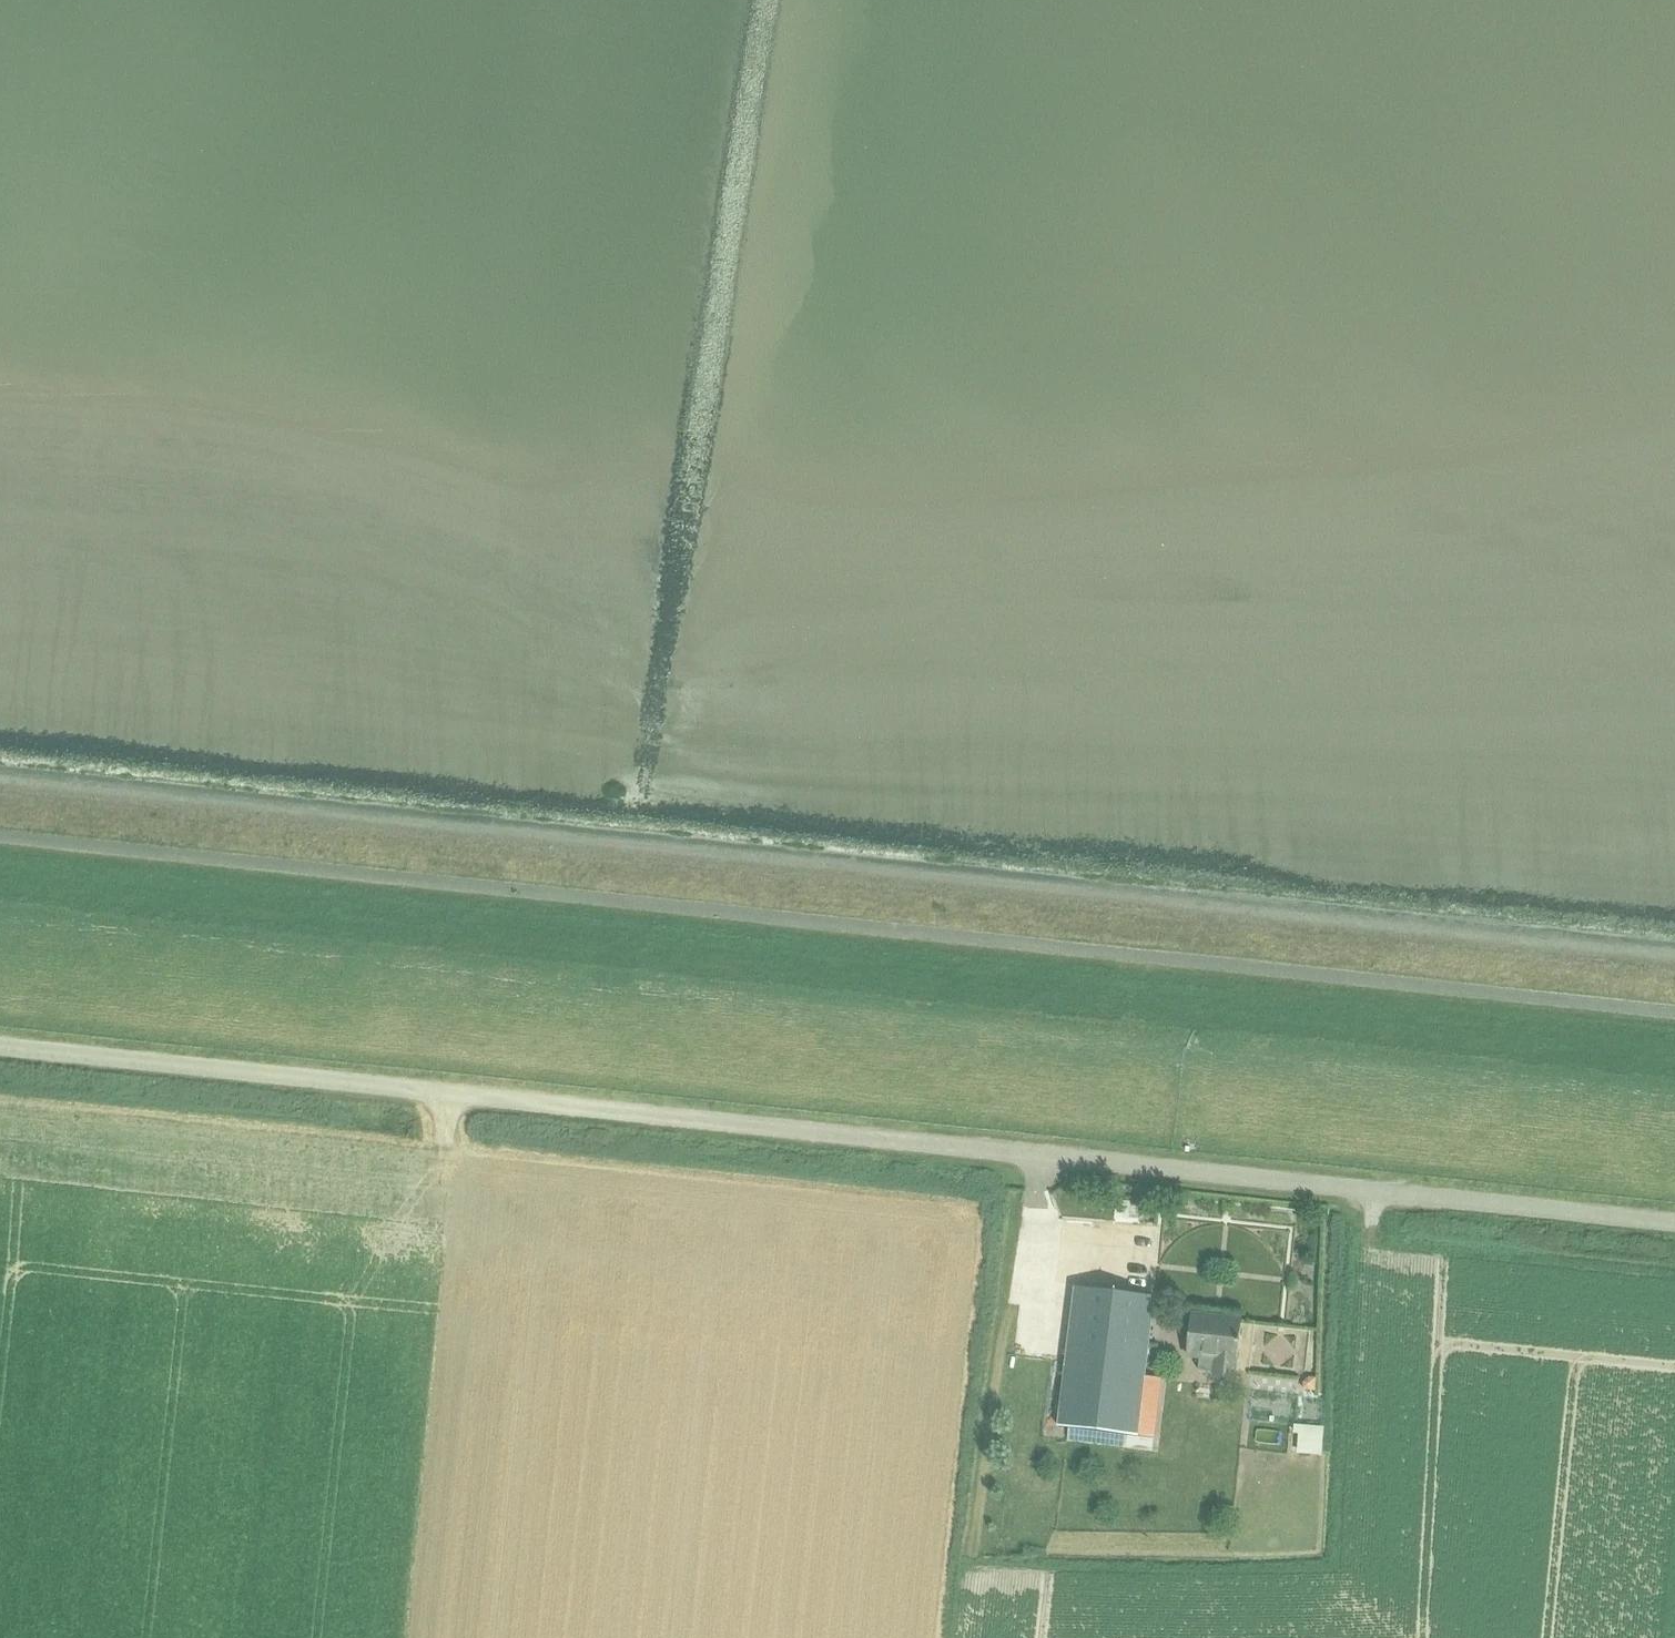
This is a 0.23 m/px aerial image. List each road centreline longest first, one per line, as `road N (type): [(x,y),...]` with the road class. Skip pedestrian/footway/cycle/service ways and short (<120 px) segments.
road 1 (unclassified): [(1674,1224),(1348,1183),(0,1046)]

